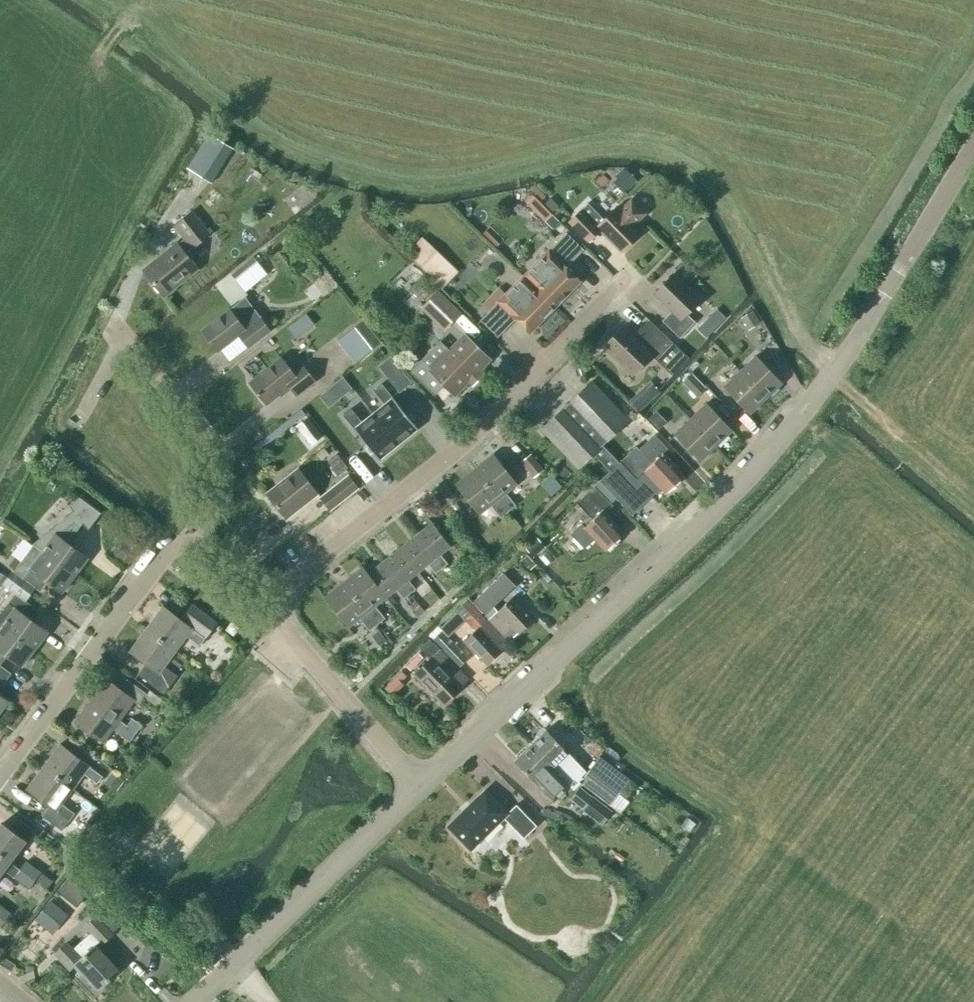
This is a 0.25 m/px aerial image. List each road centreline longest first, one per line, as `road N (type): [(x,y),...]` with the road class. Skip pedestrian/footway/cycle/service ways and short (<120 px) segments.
road 1 (tertiary): [(425,786),(817,395),(973,153)]
road 2 (residential): [(274,593),(499,412),(620,296)]
road 3 (residential): [(202,542),(221,460),(125,334),(86,410)]
road 4 (tertiary): [(195,1001),(425,786)]
road 5 (residential): [(0,778),(158,567),(202,542)]
road 6 (residential): [(425,786),(286,627),(274,593)]

